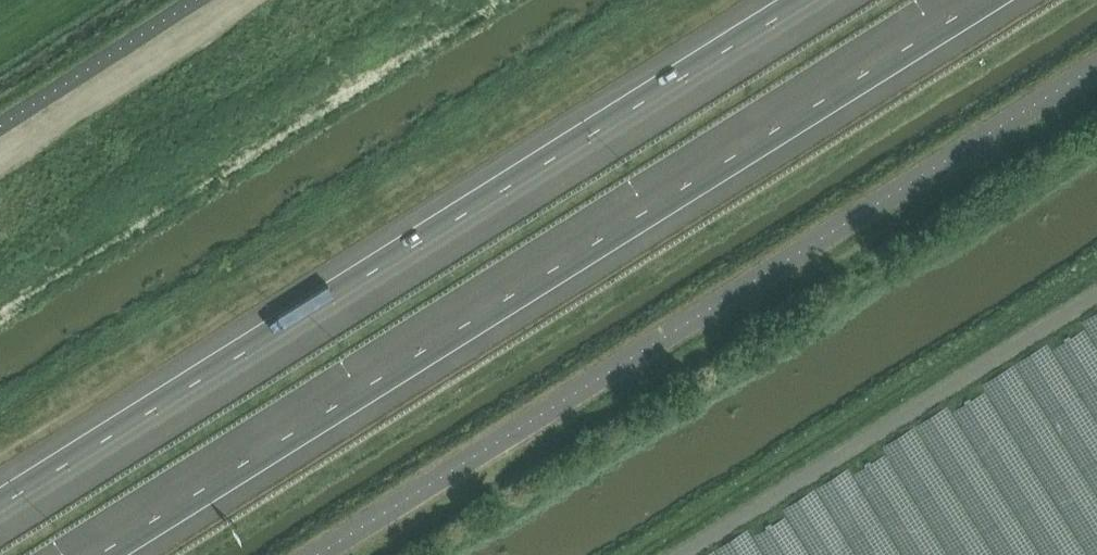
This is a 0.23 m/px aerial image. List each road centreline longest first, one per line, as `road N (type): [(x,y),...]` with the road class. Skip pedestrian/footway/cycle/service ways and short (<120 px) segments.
road 1 (motorway): [(91,554),(974,0)]
road 2 (motorway): [(823,0),(0,519)]

